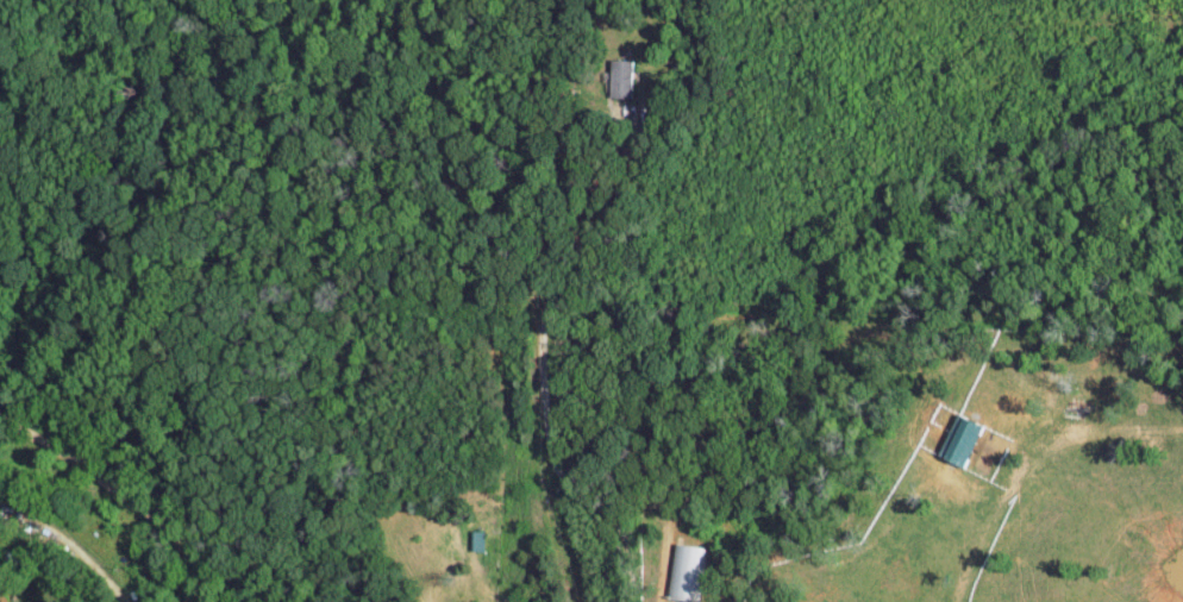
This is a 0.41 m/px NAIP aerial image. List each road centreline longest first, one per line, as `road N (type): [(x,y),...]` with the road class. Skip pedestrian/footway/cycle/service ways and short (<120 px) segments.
road 1 (track): [(624,121),(639,145),(628,192),(550,294),(544,351),(561,472),(628,539),(634,601)]
road 2 (residential): [(0,418),(114,485),(190,545),(187,601)]
road 3 (track): [(0,499),(71,538),(128,601)]

